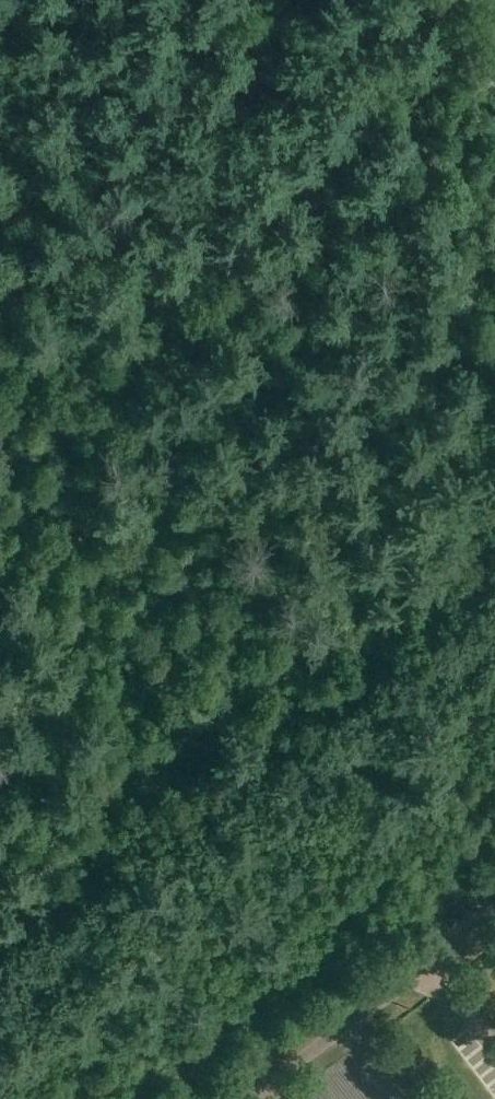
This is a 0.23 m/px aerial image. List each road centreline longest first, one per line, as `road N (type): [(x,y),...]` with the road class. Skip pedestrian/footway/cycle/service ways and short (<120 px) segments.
road 1 (unclassified): [(250,1098),(494,912)]
road 2 (track): [(400,0),(494,126)]

